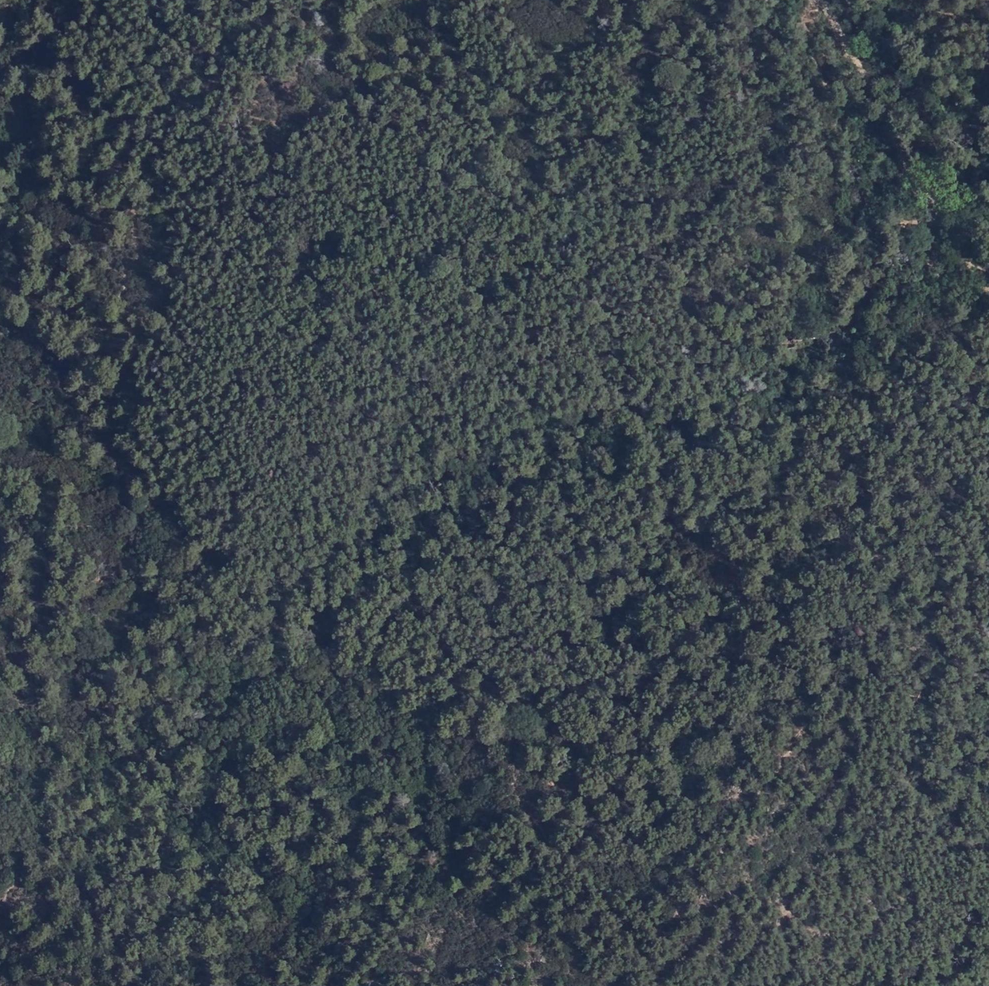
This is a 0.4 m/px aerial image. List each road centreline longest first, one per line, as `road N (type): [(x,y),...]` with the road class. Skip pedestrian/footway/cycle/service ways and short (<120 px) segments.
road 1 (track): [(823,0),(941,208),(988,276)]

